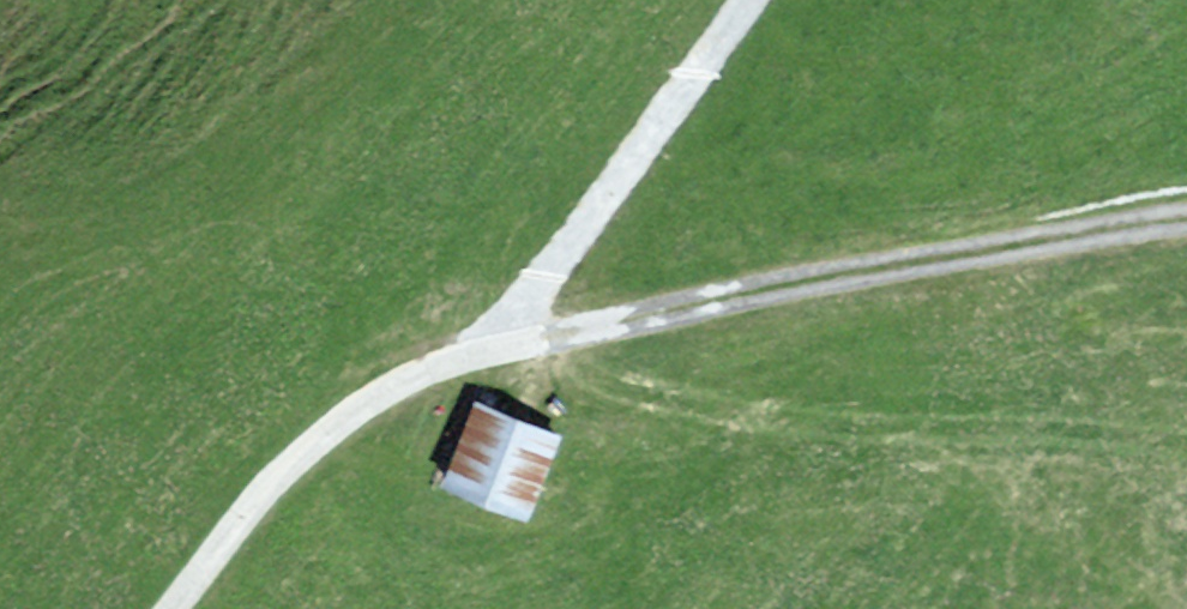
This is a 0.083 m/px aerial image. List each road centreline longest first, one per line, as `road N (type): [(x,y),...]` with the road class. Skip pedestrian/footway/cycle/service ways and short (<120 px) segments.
road 1 (track): [(1186,232),(772,286),(532,346)]
road 2 (track): [(532,346),(412,376),(276,476),(175,608)]
road 3 (track): [(532,346),(535,290),(756,0)]

